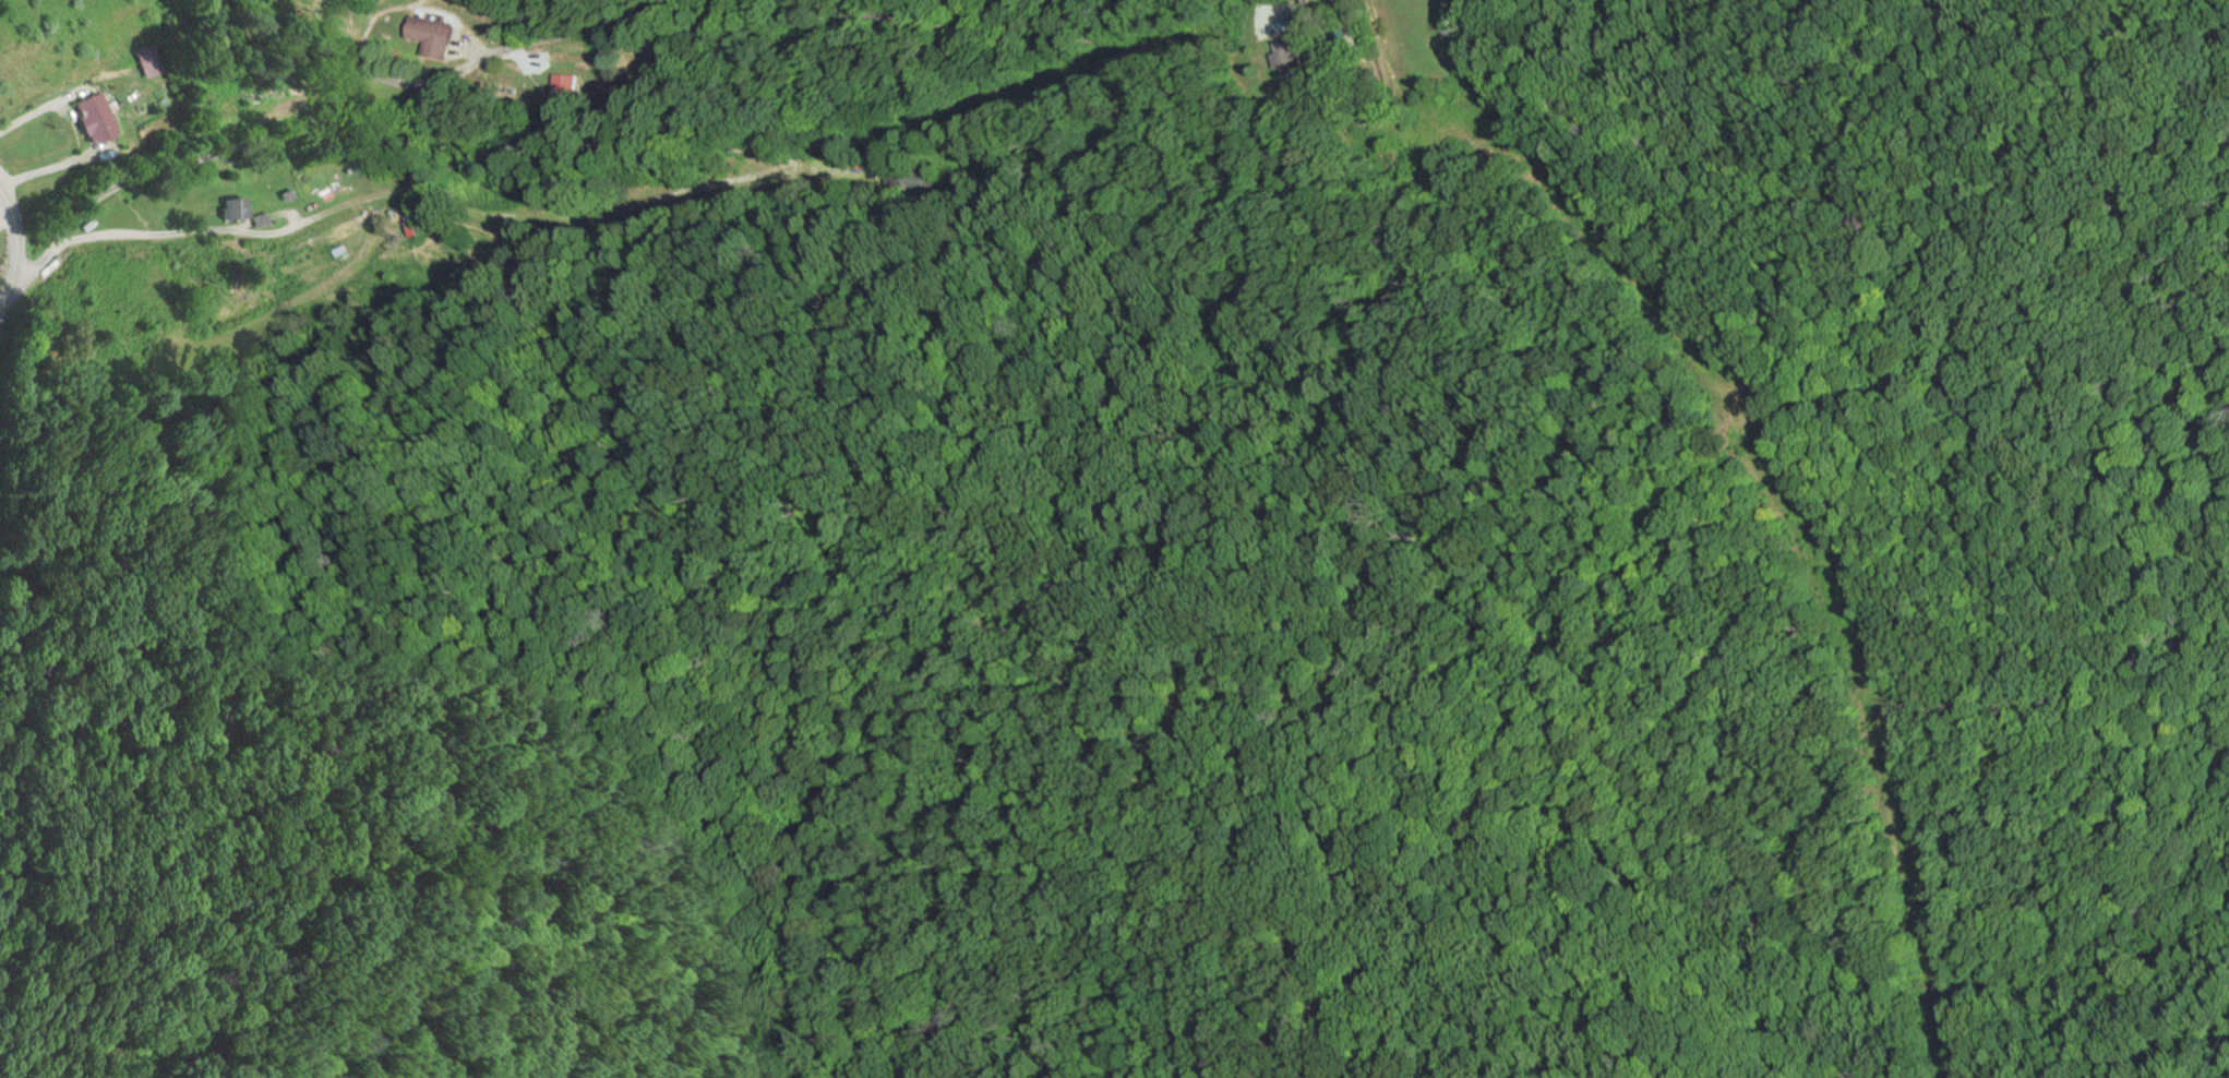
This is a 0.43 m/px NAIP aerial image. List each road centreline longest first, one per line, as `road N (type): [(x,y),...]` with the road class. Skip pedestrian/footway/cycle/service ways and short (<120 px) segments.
road 1 (residential): [(11,266),(50,249),(110,188),(281,136),(323,112),(338,85),(362,71),(436,83),(531,35),(652,15),(679,0)]
road 2 (residential): [(822,0),(863,14),(940,0)]

